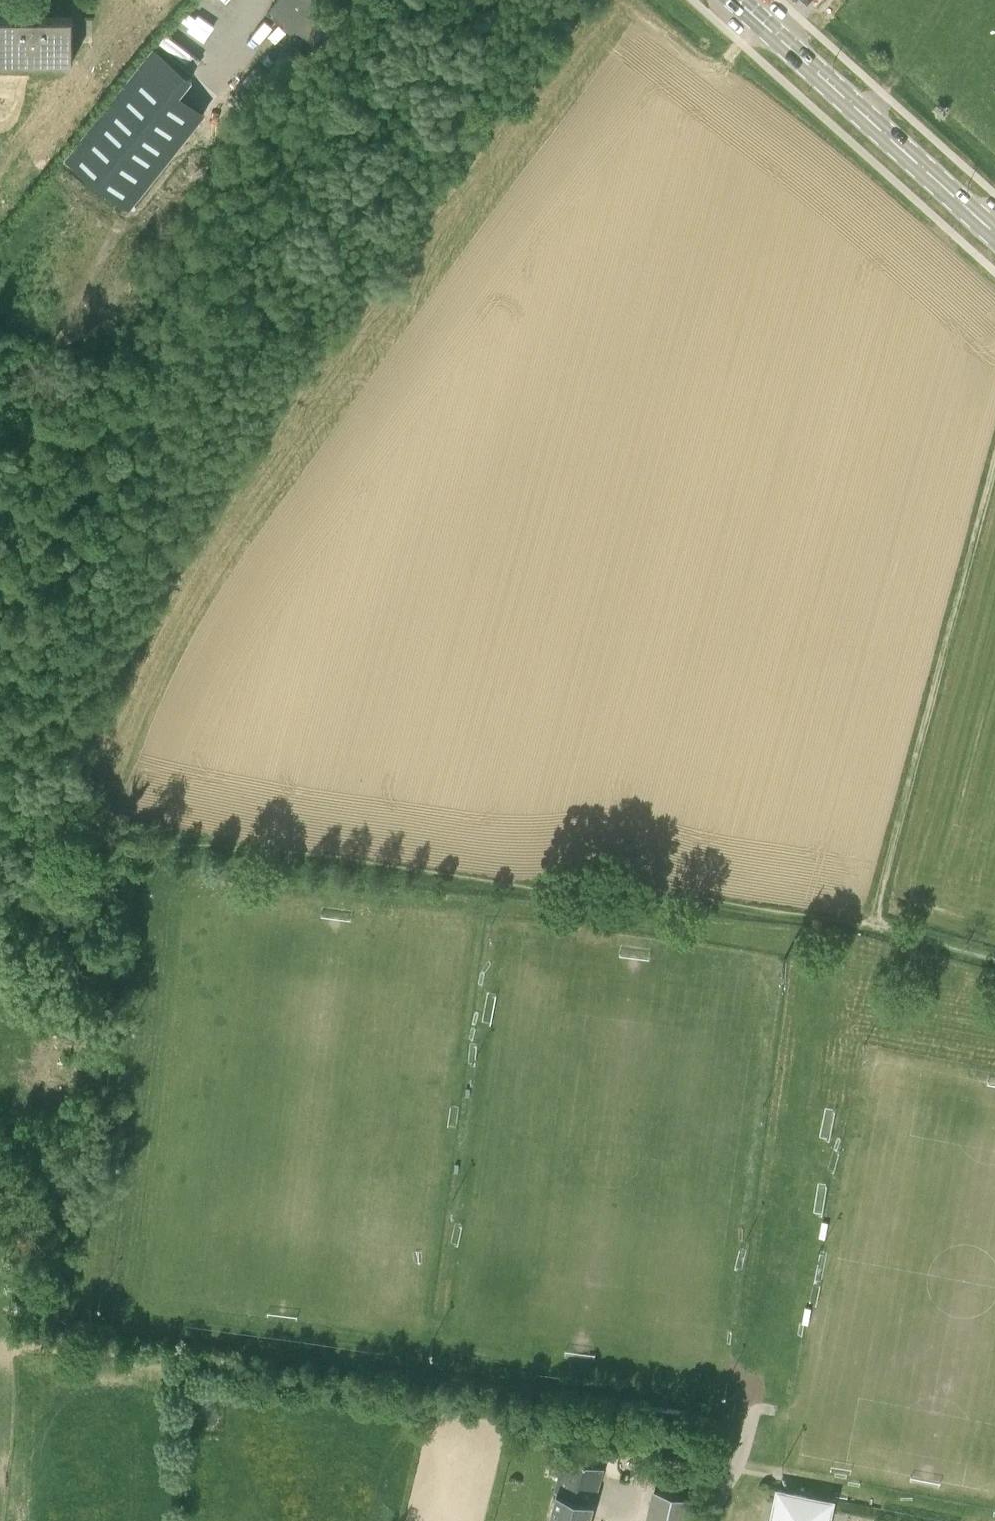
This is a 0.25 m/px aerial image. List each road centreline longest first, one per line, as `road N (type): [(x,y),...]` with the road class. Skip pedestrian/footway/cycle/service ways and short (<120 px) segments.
road 1 (primary): [(994,233),(737,0)]

